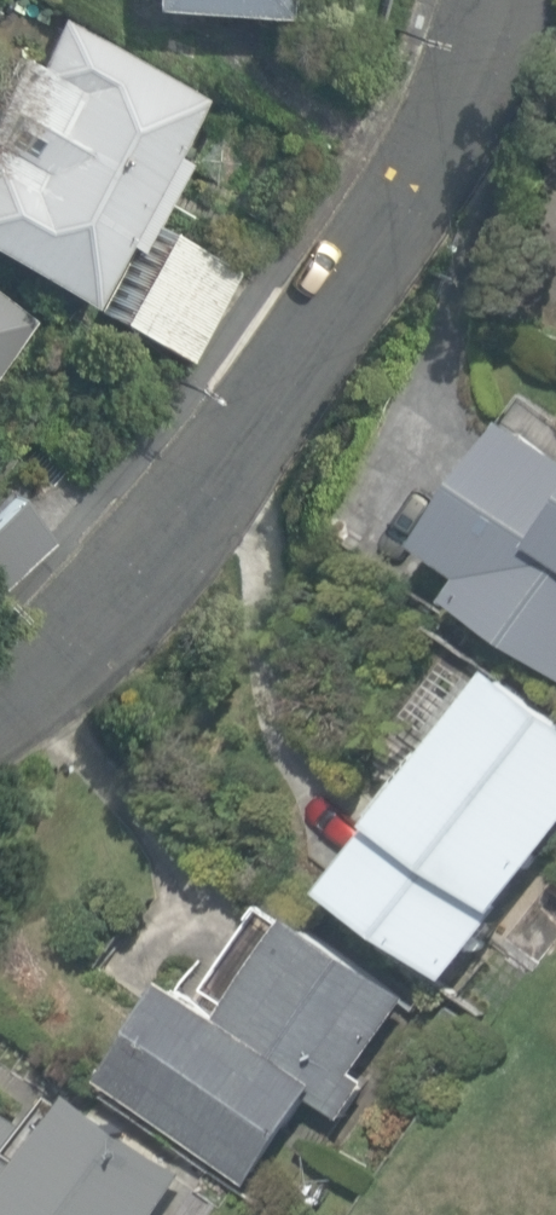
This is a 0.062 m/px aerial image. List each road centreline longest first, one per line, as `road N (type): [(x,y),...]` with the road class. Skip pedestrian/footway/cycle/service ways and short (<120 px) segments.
road 1 (residential): [(0,694),(111,608),(221,473),(468,95),(501,0)]

